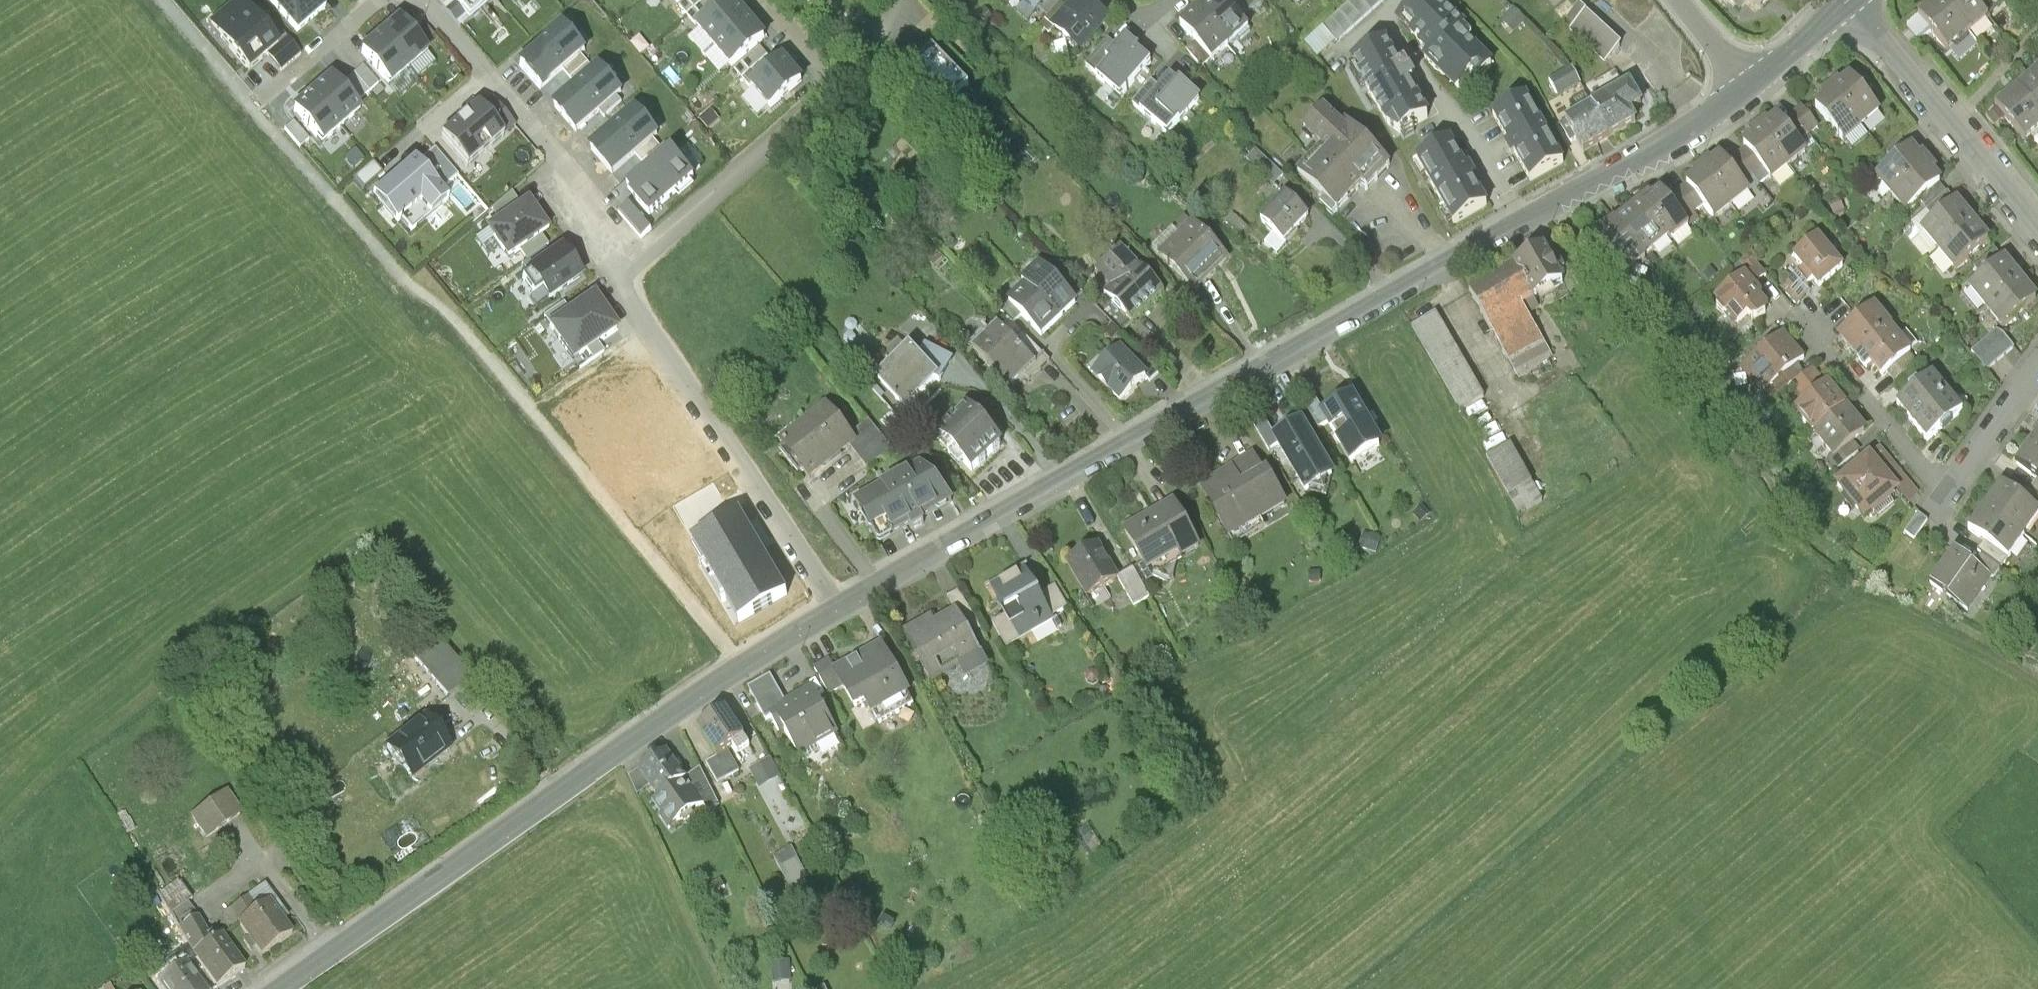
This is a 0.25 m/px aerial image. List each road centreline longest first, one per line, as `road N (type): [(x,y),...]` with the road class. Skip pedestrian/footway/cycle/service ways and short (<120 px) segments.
road 1 (tertiary): [(838,610),(1616,171),(1751,84)]
road 2 (tertiary): [(288,988),(838,610)]
road 3 (residential): [(838,610),(617,283),(643,260)]
road 4 (residential): [(759,0),(835,92),(643,260)]
road 5 (residential): [(2037,335),(1927,465),(1815,332)]
road 6 (residential): [(643,260),(425,0)]
road 7 (residential): [(1853,0),(2037,211)]
road 8 (residential): [(256,108),(383,0)]
road 9 (tertiary): [(1751,84),(1845,0)]

